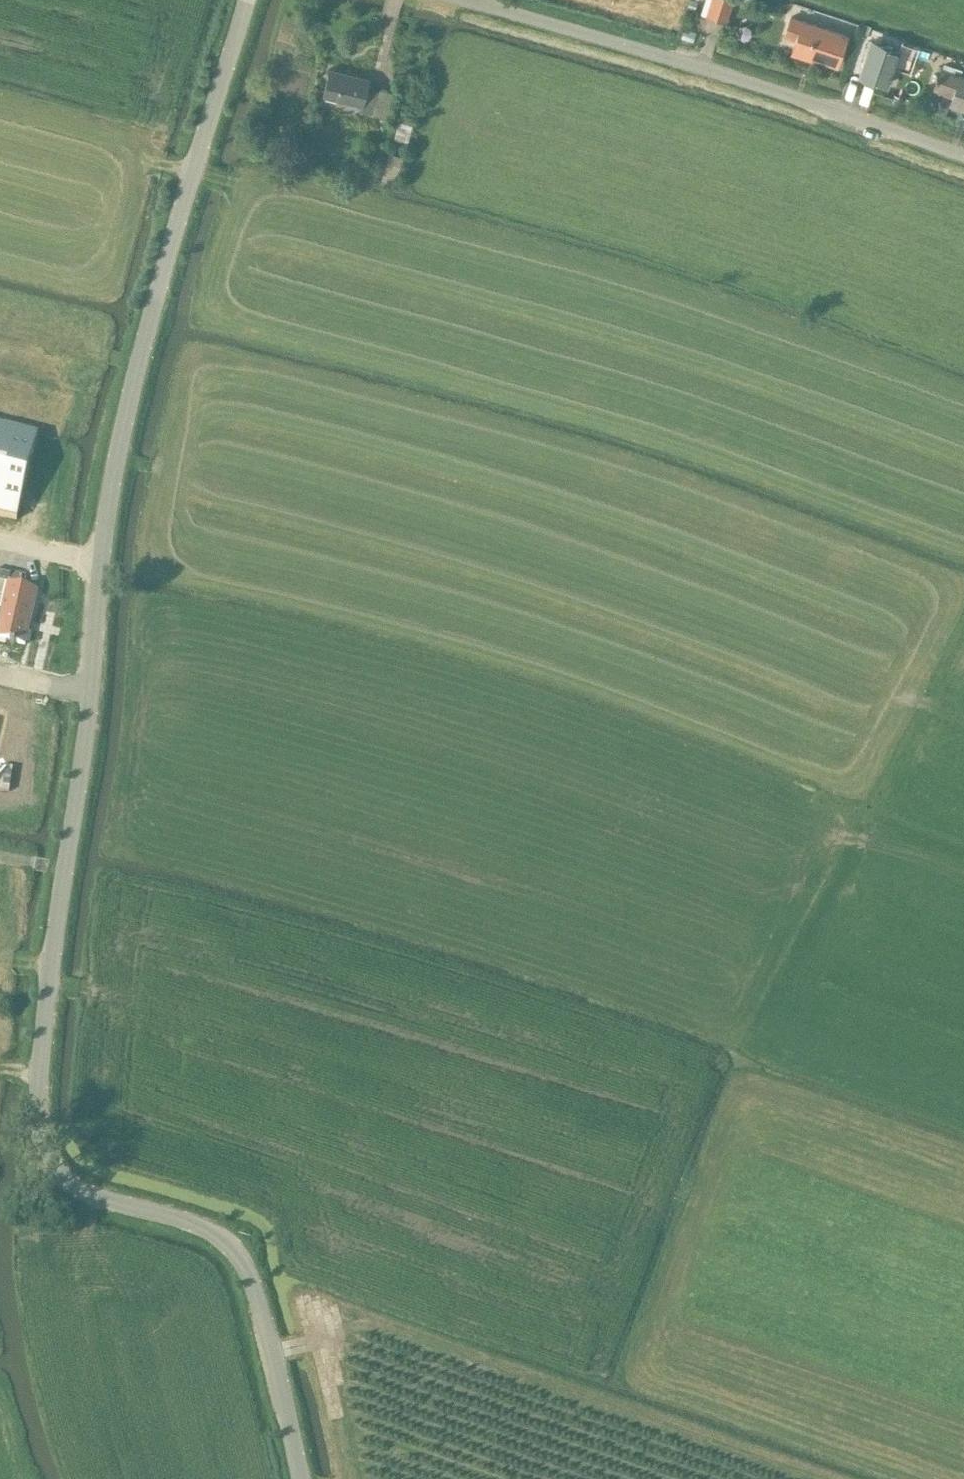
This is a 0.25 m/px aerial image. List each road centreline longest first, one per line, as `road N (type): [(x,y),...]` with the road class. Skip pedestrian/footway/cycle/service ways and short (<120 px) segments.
road 1 (unclassified): [(302,1478),(245,1265),(193,1222),(102,1198),(62,1176),(44,1147),(37,1101),(110,494),(153,309),(244,0)]
road 2 (unclassified): [(963,157),(755,85),(463,0)]

